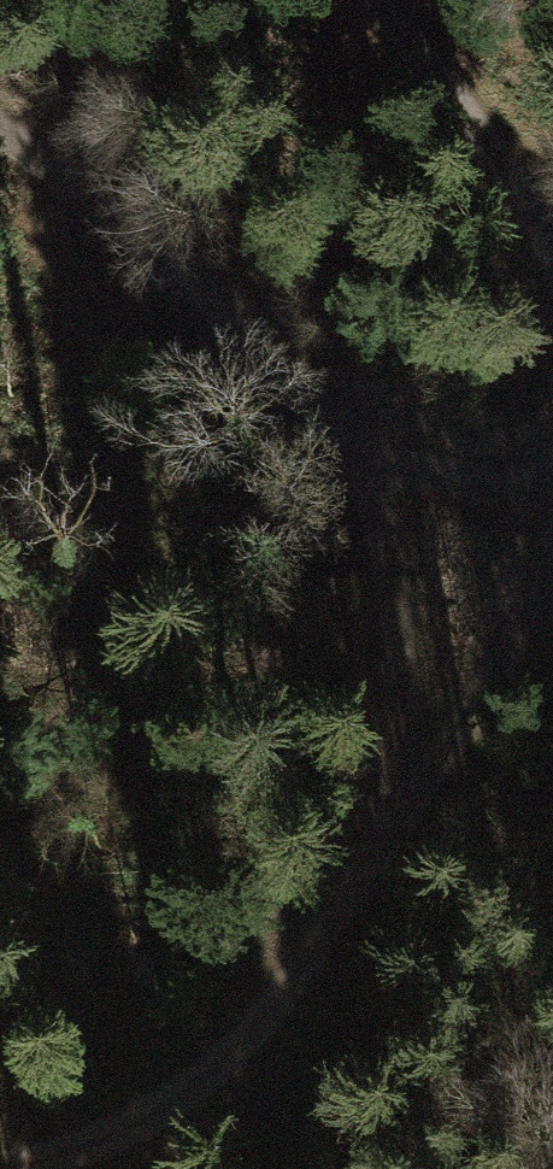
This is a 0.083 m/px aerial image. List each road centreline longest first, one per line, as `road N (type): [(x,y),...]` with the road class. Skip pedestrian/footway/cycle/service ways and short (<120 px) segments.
road 1 (track): [(0,135),(390,428),(552,449)]
road 2 (track): [(420,838),(228,1081),(0,1154)]
road 3 (track): [(390,428),(420,838)]
road 4 (track): [(420,838),(552,508)]
road 5 (track): [(552,292),(548,271),(358,0)]

